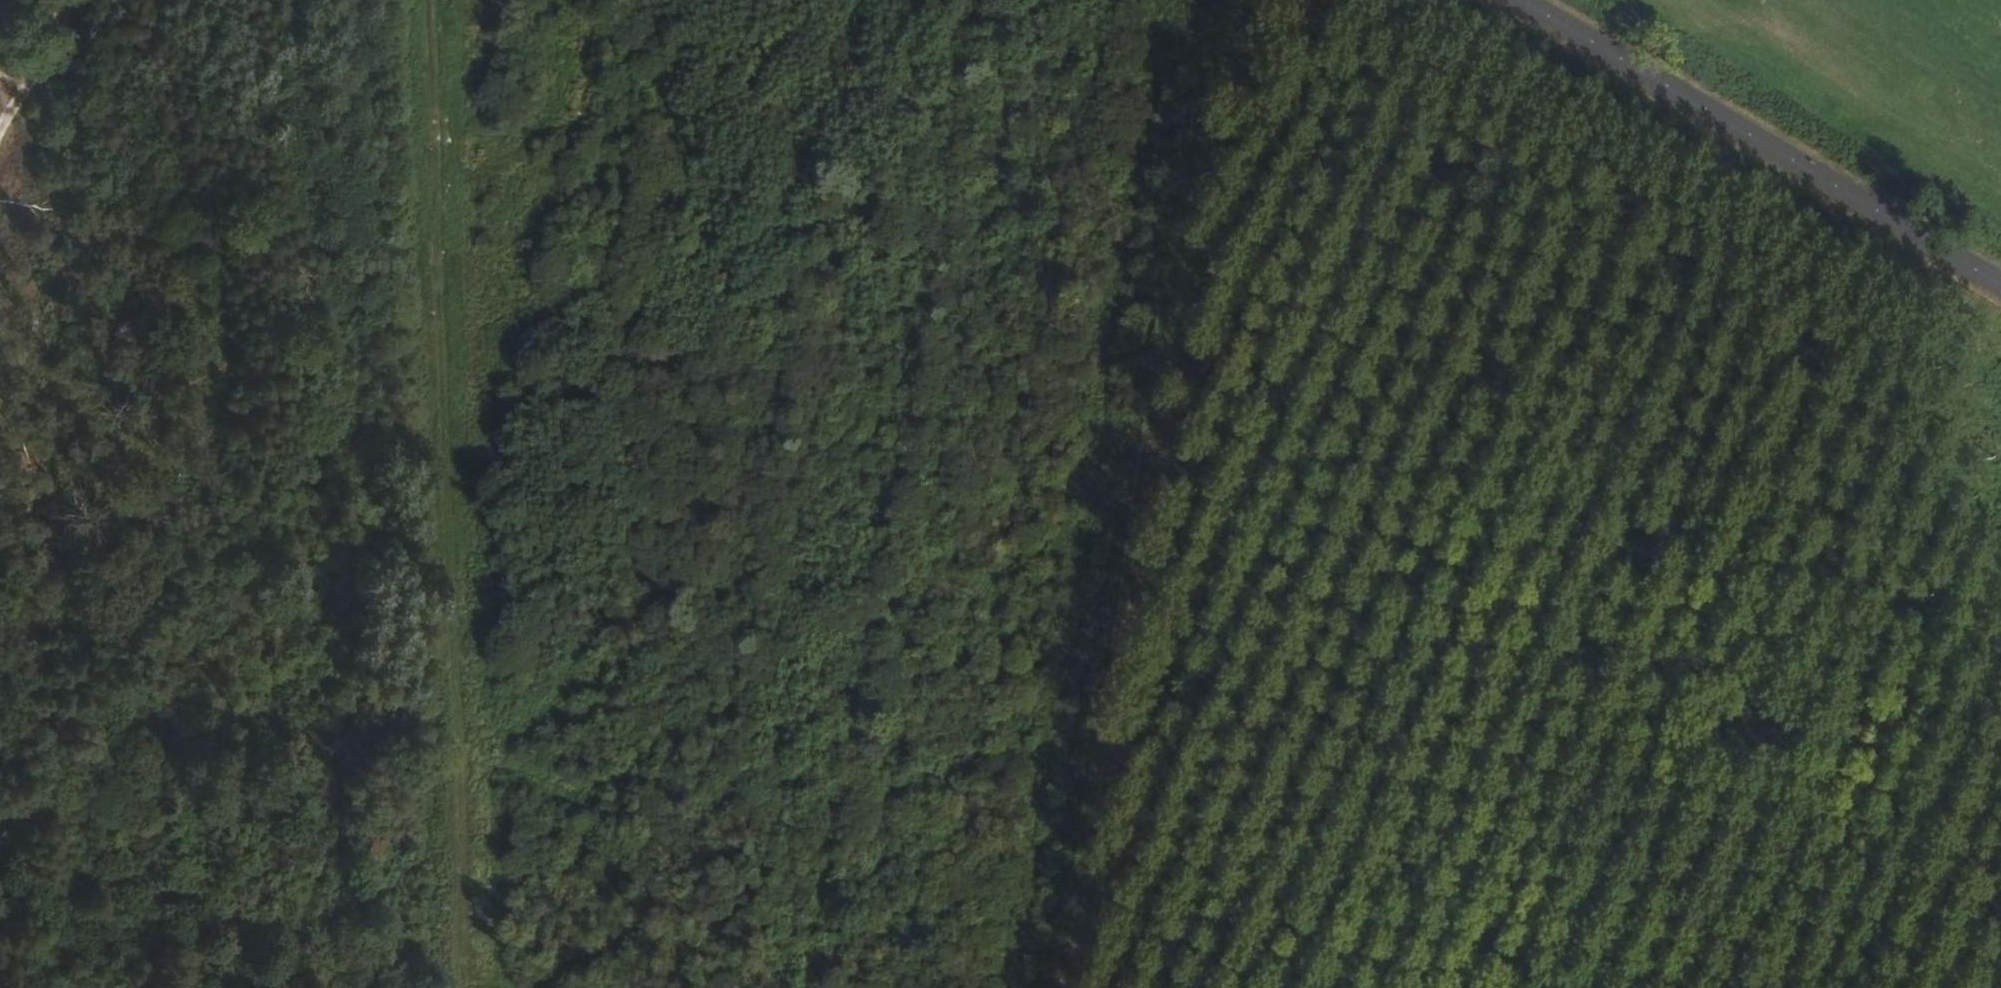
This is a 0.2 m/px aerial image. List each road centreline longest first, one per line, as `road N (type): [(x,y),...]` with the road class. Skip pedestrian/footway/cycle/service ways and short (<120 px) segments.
road 1 (tertiary): [(1523,0),(2000,283)]
road 2 (track): [(62,0),(8,114),(0,93)]

